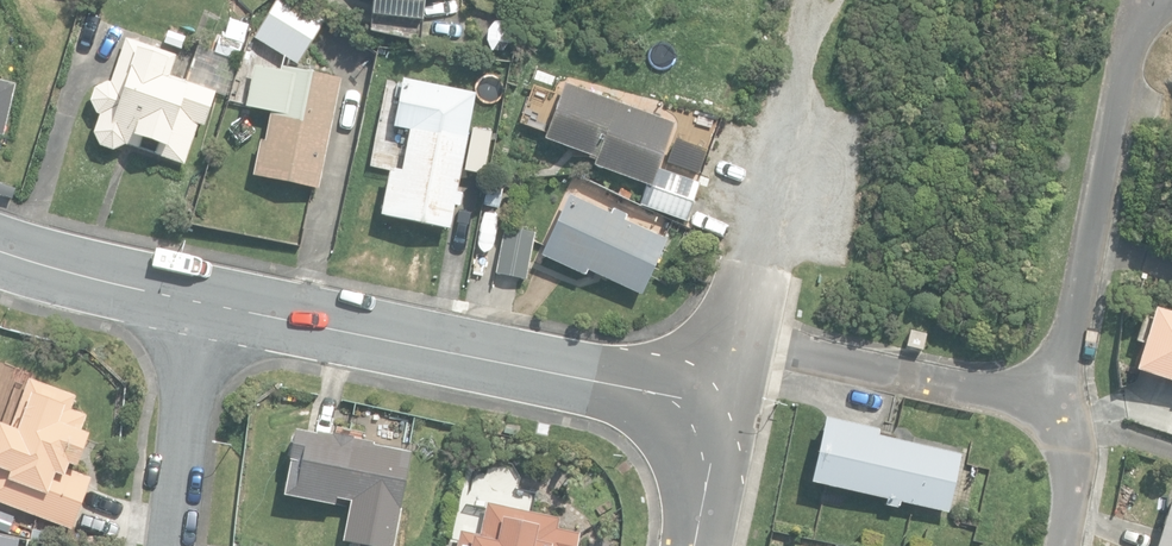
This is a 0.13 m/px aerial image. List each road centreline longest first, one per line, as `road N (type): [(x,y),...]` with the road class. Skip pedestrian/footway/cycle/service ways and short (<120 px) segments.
road 1 (tertiary): [(722,405),(193,299)]
road 2 (residential): [(193,299),(175,545)]
road 3 (unclassified): [(722,405),(731,342),(774,197)]
road 4 (tertiary): [(193,299),(0,244)]
road 5 (tertiary): [(696,545),(722,405)]

